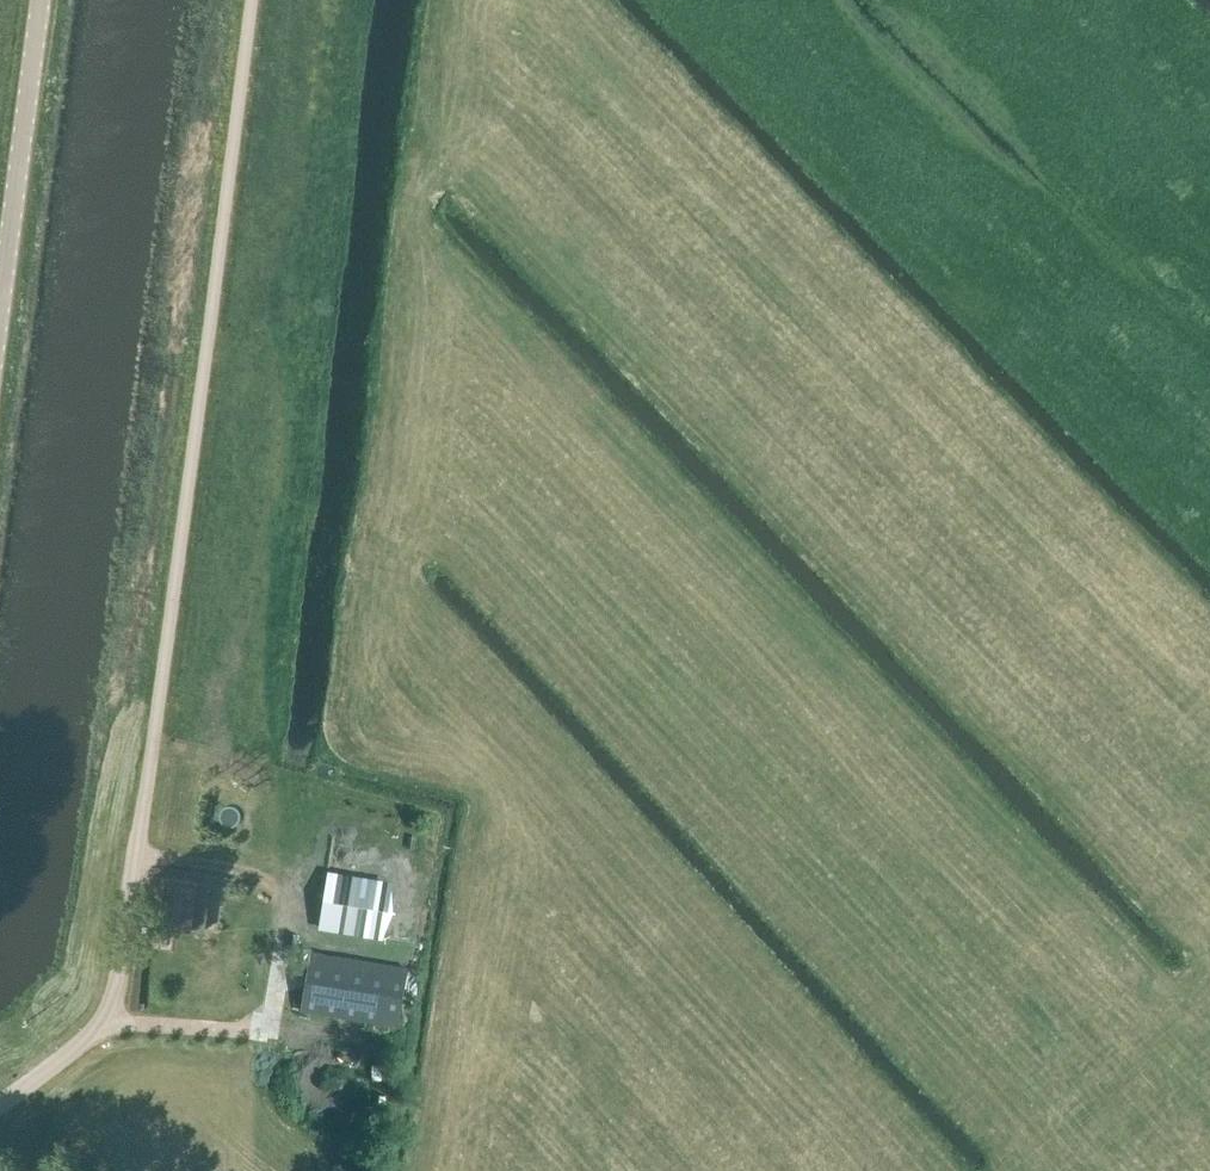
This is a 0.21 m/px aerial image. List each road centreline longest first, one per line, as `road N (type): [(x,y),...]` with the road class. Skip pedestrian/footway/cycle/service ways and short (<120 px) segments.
road 1 (unclassified): [(0,1107),(94,1034),(110,1008),(244,0)]
road 2 (unclassified): [(0,281),(38,0)]

